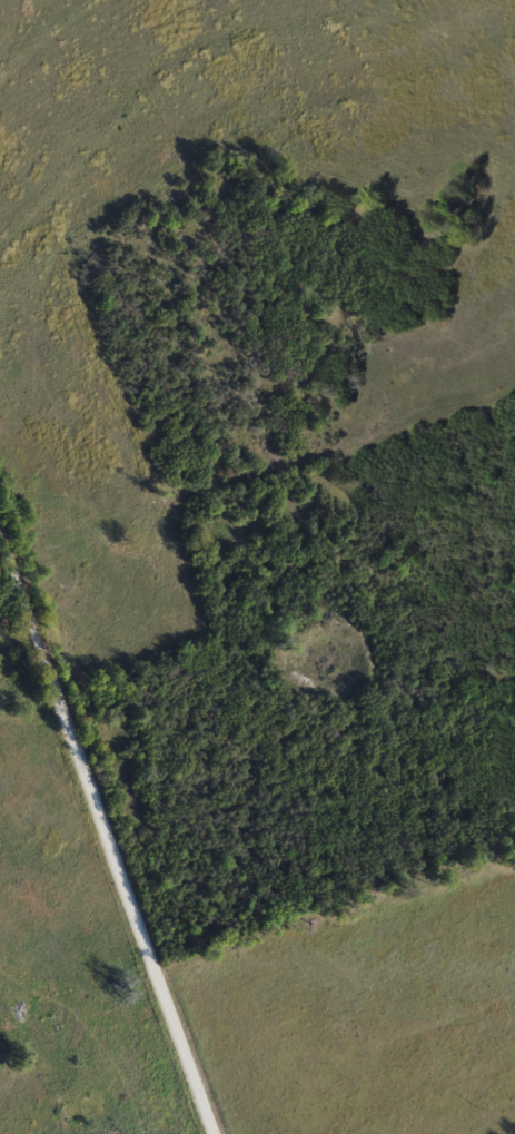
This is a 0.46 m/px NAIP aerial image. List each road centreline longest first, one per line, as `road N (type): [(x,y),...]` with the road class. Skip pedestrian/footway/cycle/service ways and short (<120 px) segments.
road 1 (residential): [(202,1133),(0,553)]

